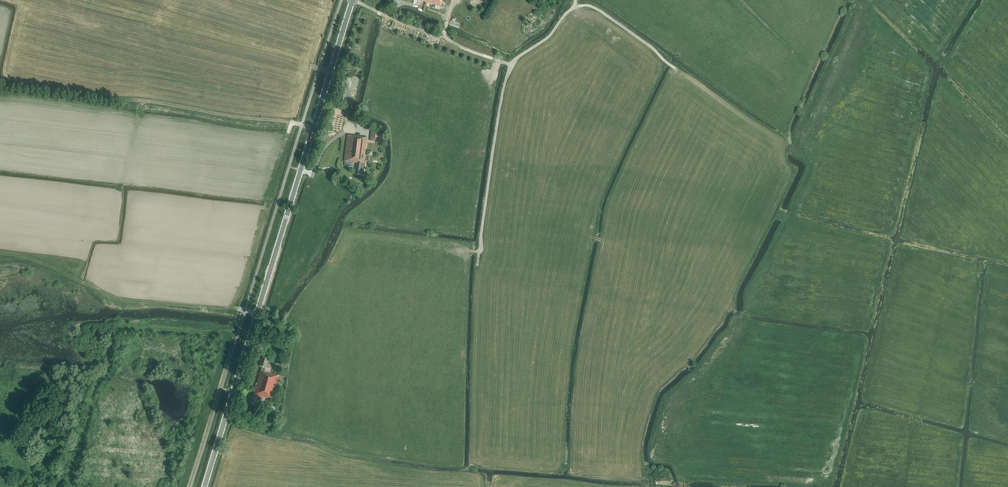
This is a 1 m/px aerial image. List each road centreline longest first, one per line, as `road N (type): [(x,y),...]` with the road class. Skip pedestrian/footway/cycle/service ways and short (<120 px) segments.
road 1 (secondary): [(205,486),(353,0)]
road 2 (track): [(681,72),(588,5),(569,10),(516,59),(497,124),(478,266)]

